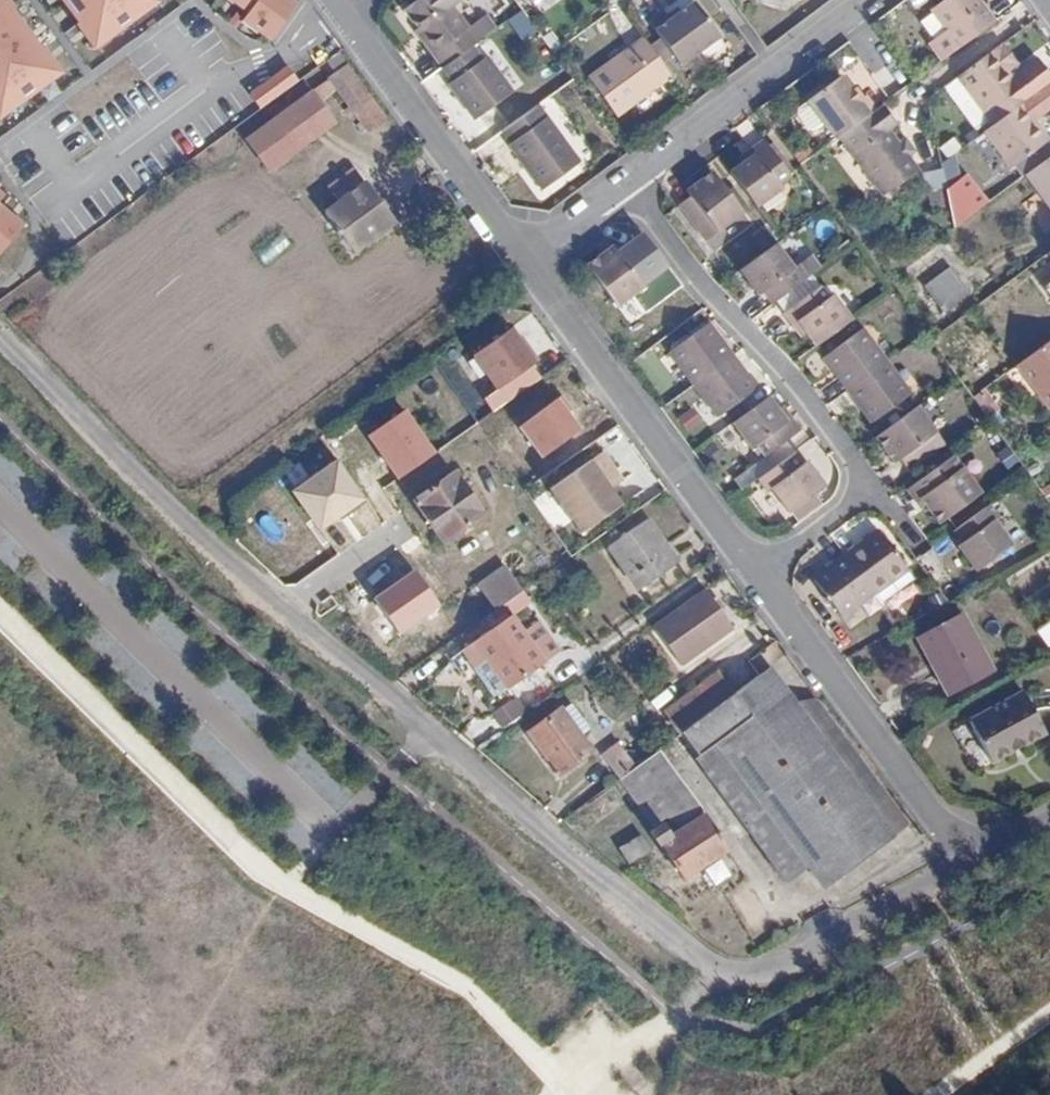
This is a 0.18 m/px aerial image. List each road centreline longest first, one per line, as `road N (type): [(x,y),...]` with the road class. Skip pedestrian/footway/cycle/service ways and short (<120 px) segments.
road 1 (residential): [(740,985),(183,521),(0,332)]
road 2 (residential): [(630,188),(700,280),(804,391),(863,480),(857,496),(758,580)]
road 3 (residential): [(758,580),(524,267)]
road 4 (residential): [(967,858),(758,580)]
road 5 (residential): [(524,267),(334,5)]
road 6 (residential): [(883,0),(630,188)]
road 7 (unclassified): [(967,858),(740,985)]
road 8 (residential): [(630,188),(524,267)]

